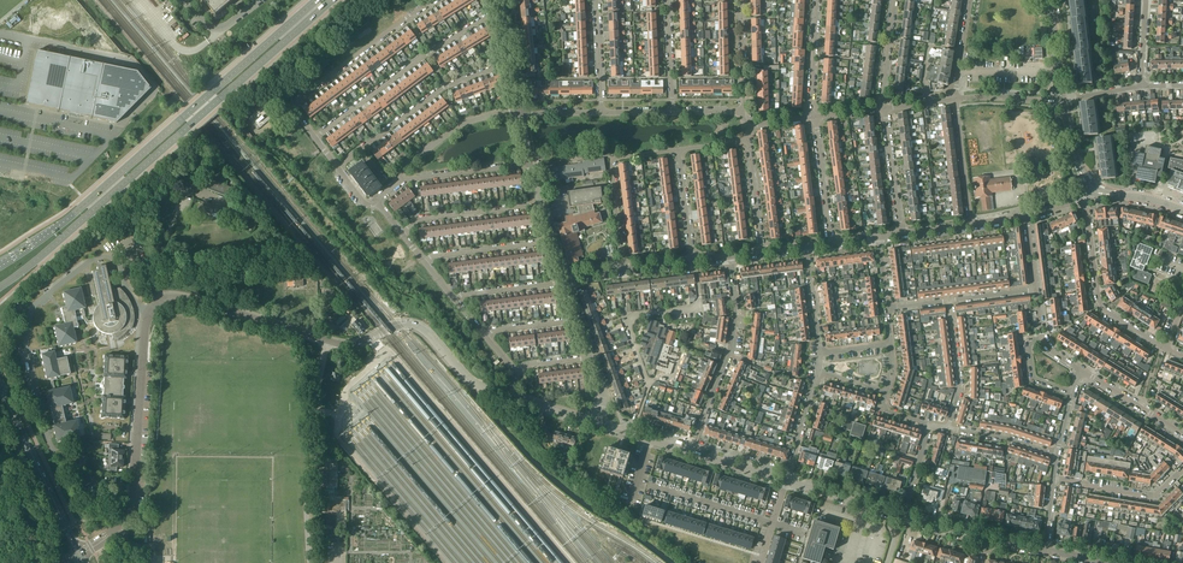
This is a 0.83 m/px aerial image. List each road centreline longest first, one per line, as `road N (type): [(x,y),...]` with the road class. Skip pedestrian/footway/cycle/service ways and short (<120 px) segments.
road 1 (residential): [(121,530),(133,492),(145,326),(165,301),(209,305),(340,344),(416,325),(473,384),(511,396)]
road 2 (primary): [(0,286),(333,0)]
road 3 (primary): [(317,0),(95,194),(0,265)]
road 4 (residential): [(501,9),(314,137)]
road 5 (residential): [(435,0),(295,105),(314,137)]
road 6 (residential): [(511,62),(446,85),(335,165)]
road 7 (residential): [(690,451),(738,322),(732,258)]
road 8 (residential): [(1165,348),(1102,306),(1083,196)]
road 9 (residential): [(678,152),(611,166),(624,272)]
road 10 (primary): [(80,555),(4,398)]
road 11 (residential): [(401,181),(405,166),(462,123),(519,107)]
road 12 (residential): [(540,204),(422,219),(404,232)]
road 13 (residential): [(1053,478),(1152,496),(1182,470)]
road 14 (residential): [(948,428),(961,391),(950,301)]
road 15 (residential): [(902,235),(883,107)]
road 16 (residential): [(529,163),(401,181)]
road 17 (residential): [(831,244),(814,117)]
road 18 (residential): [(553,242),(427,261)]
road 19 (residential): [(971,225),(956,99)]
road 20 (residential): [(788,482),(904,517)]
road 21 (residential): [(1080,369),(1182,434)]

